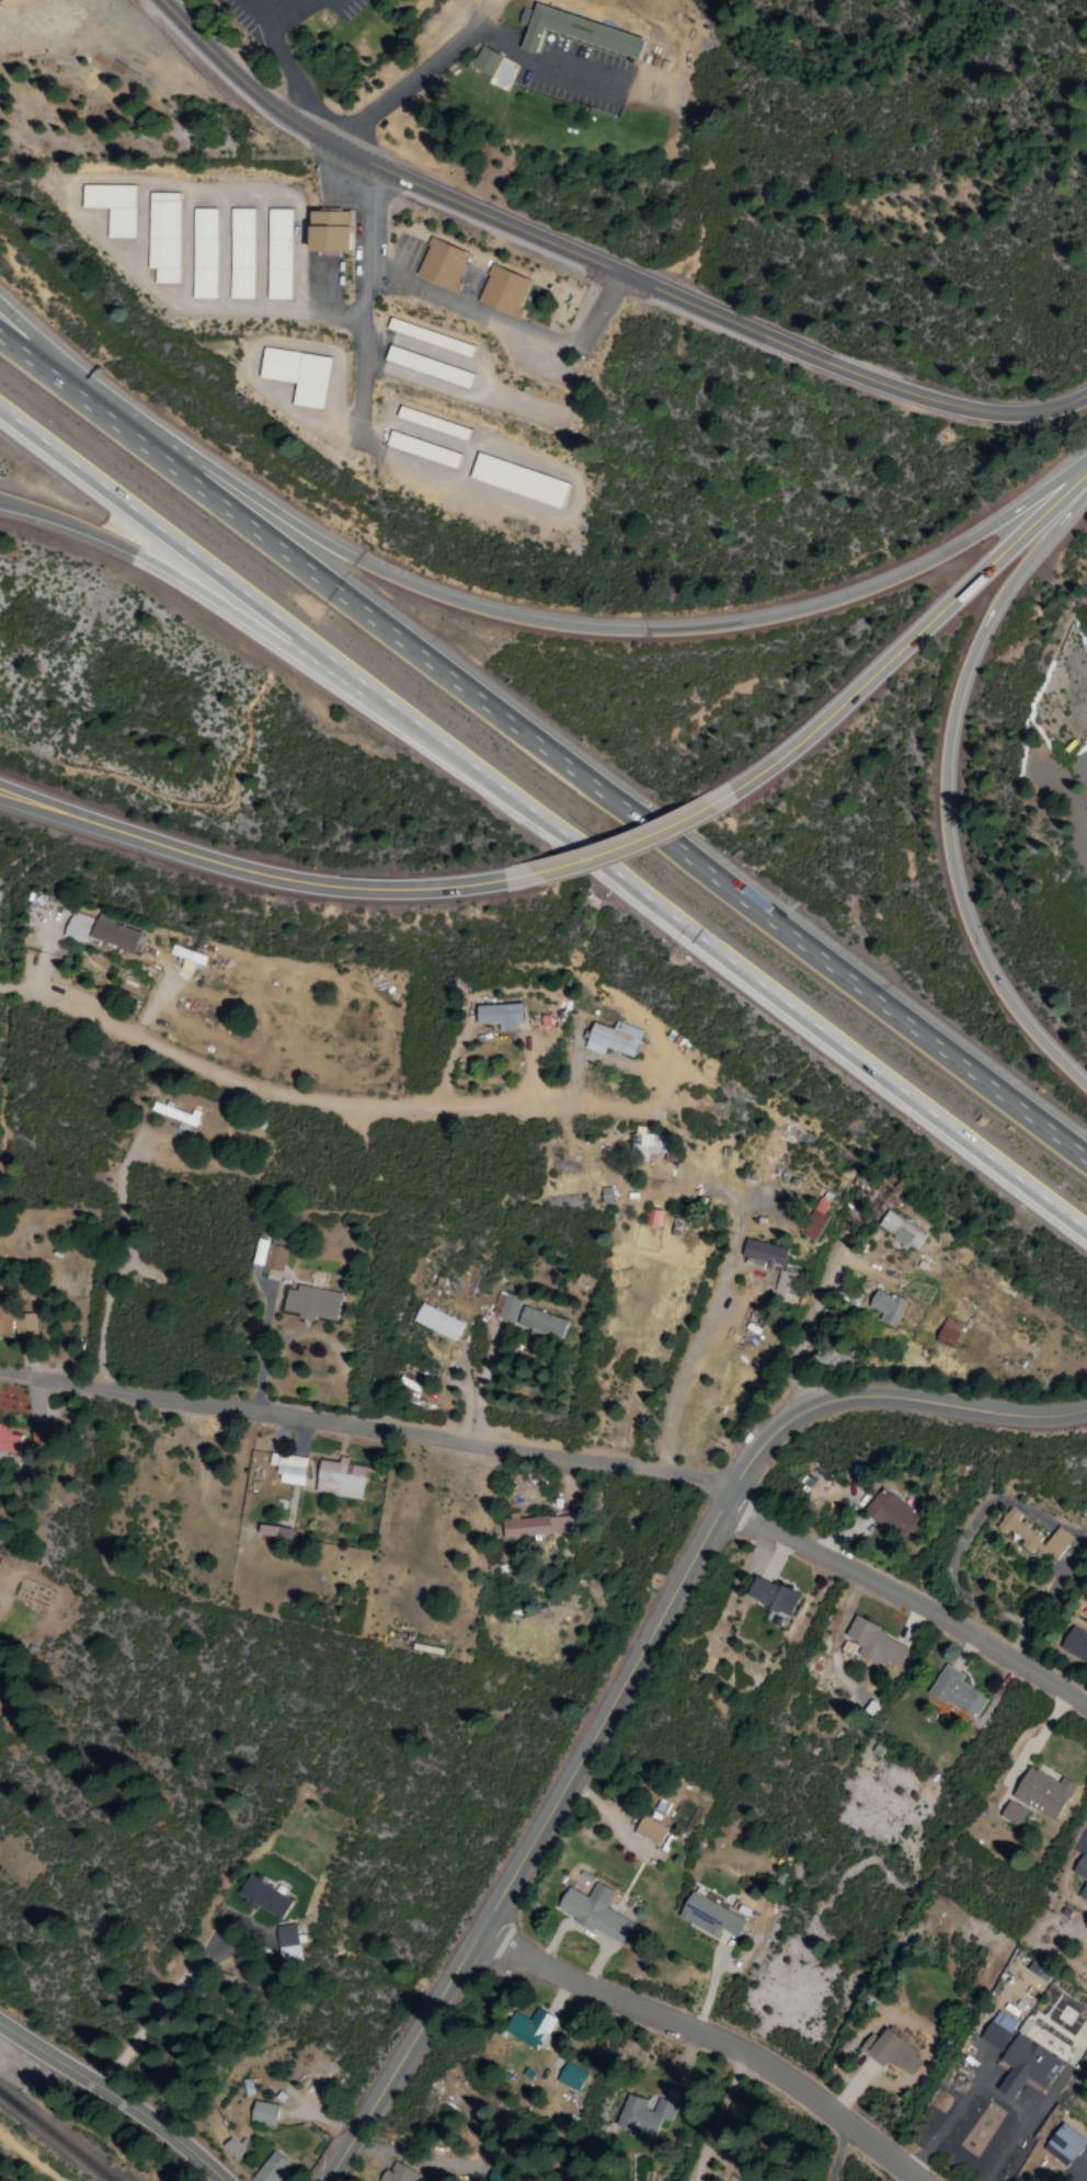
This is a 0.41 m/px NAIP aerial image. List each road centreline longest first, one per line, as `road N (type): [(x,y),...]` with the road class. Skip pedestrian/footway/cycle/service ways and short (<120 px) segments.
road 1 (motorway): [(1086,1154),(62,388)]
road 2 (tertiary): [(334,2180),(485,1936),(729,1505),(779,1432),(846,1397),(914,1397),(1021,1416),(1086,1412)]
road 3 (tertiary): [(1086,399),(1008,412),(889,384),(417,185),(289,121),(160,0)]
road 4 (motorway): [(1086,464),(963,544),(872,586),(759,618),(672,627),(565,621),(482,604),(345,559),(194,486)]
road 5 (motorway): [(461,751),(1086,1224)]
road 6 (residential): [(740,1487),(661,1466),(0,1374)]
road 7 (motorway): [(1086,1078),(995,961),(969,895),(954,804),(964,706),(995,621),(1086,499)]
road 8 (motorway): [(0,408),(461,751)]
road 9 (motorway): [(0,495),(169,569),(461,751)]
road 10 (residential): [(926,2180),(752,2052),(485,1936)]
road 11 (motorway): [(709,814),(820,733),(1086,477)]
road 12 (residential): [(1086,1700),(929,1605),(729,1505)]
road 13 (residential): [(677,1470),(678,1411),(744,1220),(737,1197),(697,1173)]
road 14 (motorway): [(282,879),(0,780)]
road 15 (residential): [(581,1220),(373,1427)]
road 16 (motorway): [(0,799),(282,879)]
road 17 (tertiary): [(230,2180),(173,2132),(0,2017)]
road 18 (motorway): [(282,879),(432,890),(538,876)]
road 19 (motorway): [(538,876),(634,848),(709,814)]

